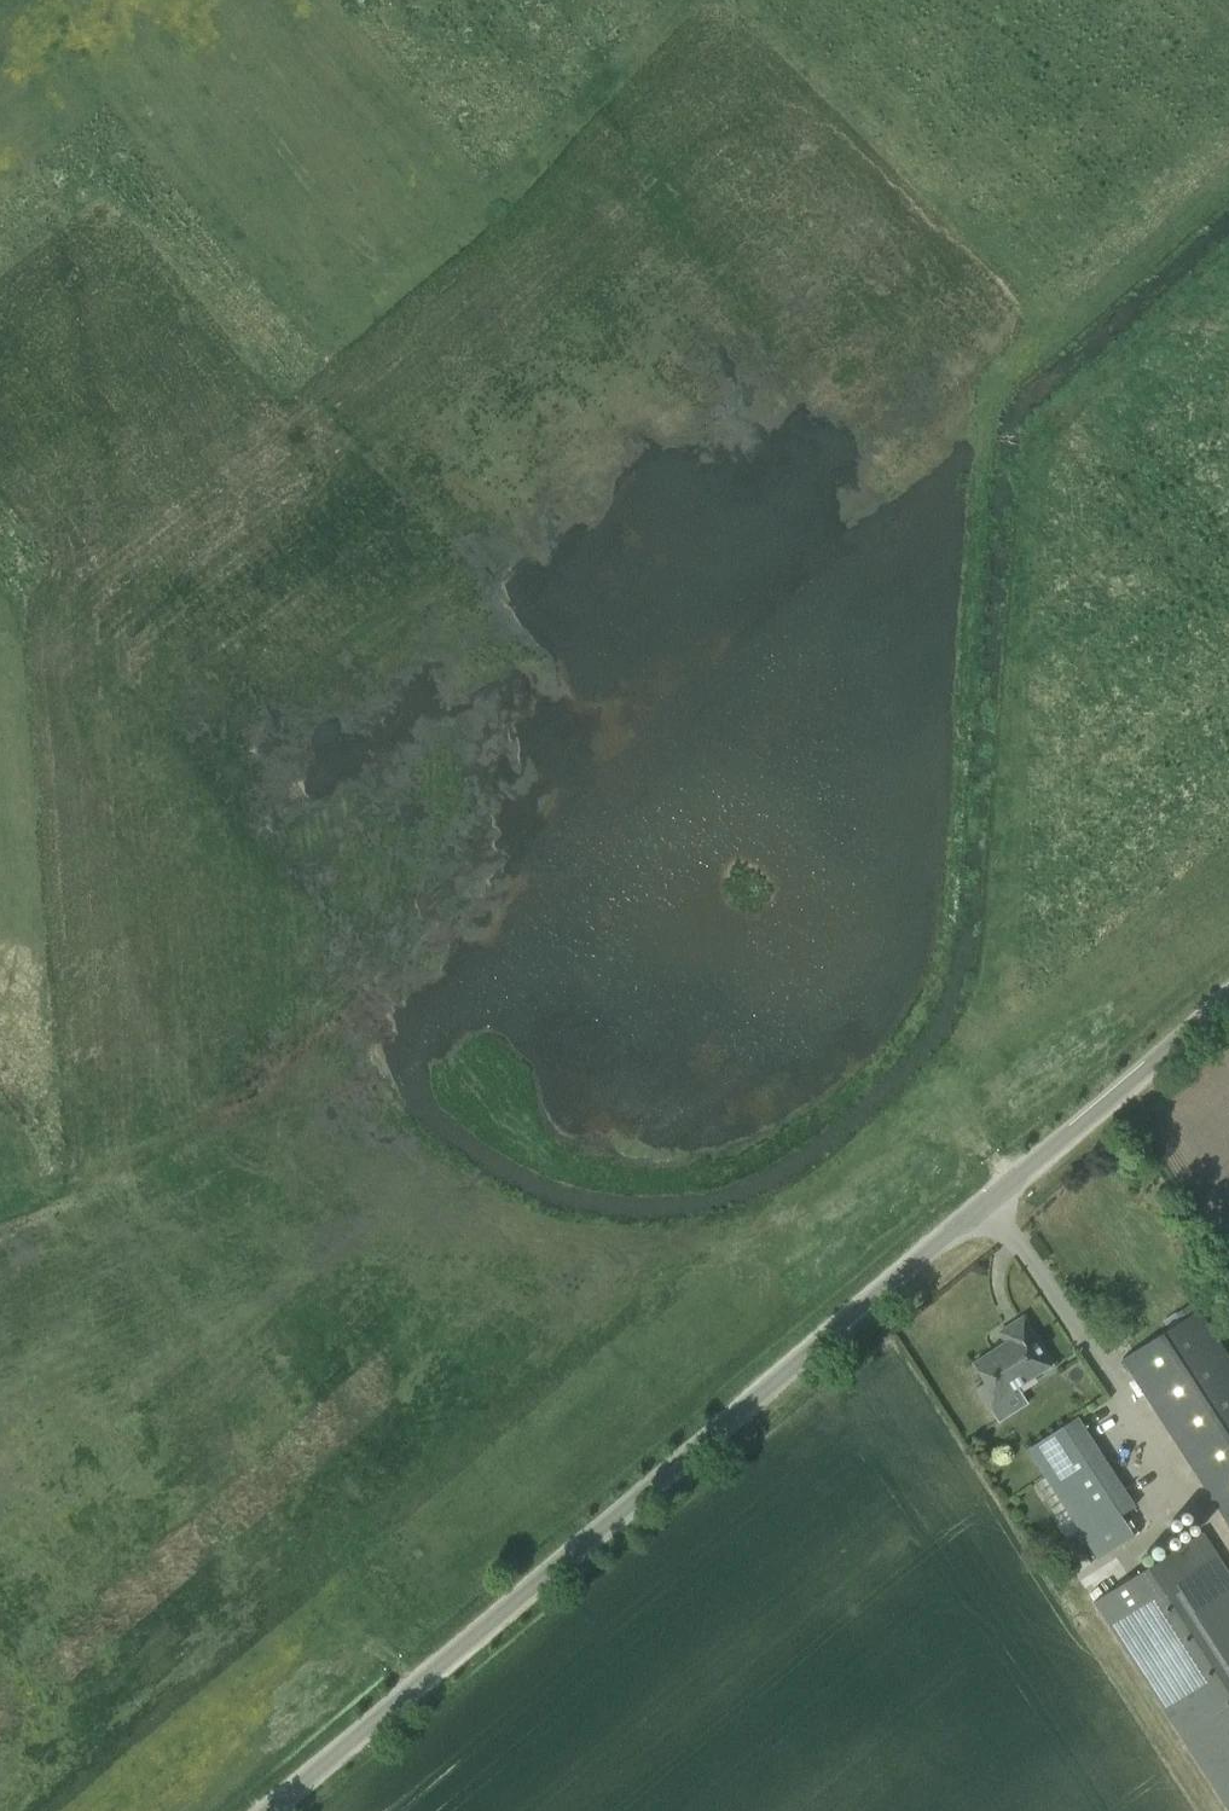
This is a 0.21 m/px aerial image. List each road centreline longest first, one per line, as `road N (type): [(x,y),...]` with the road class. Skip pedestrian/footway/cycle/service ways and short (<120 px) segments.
road 1 (unclassified): [(268,1810),(1228,994)]

